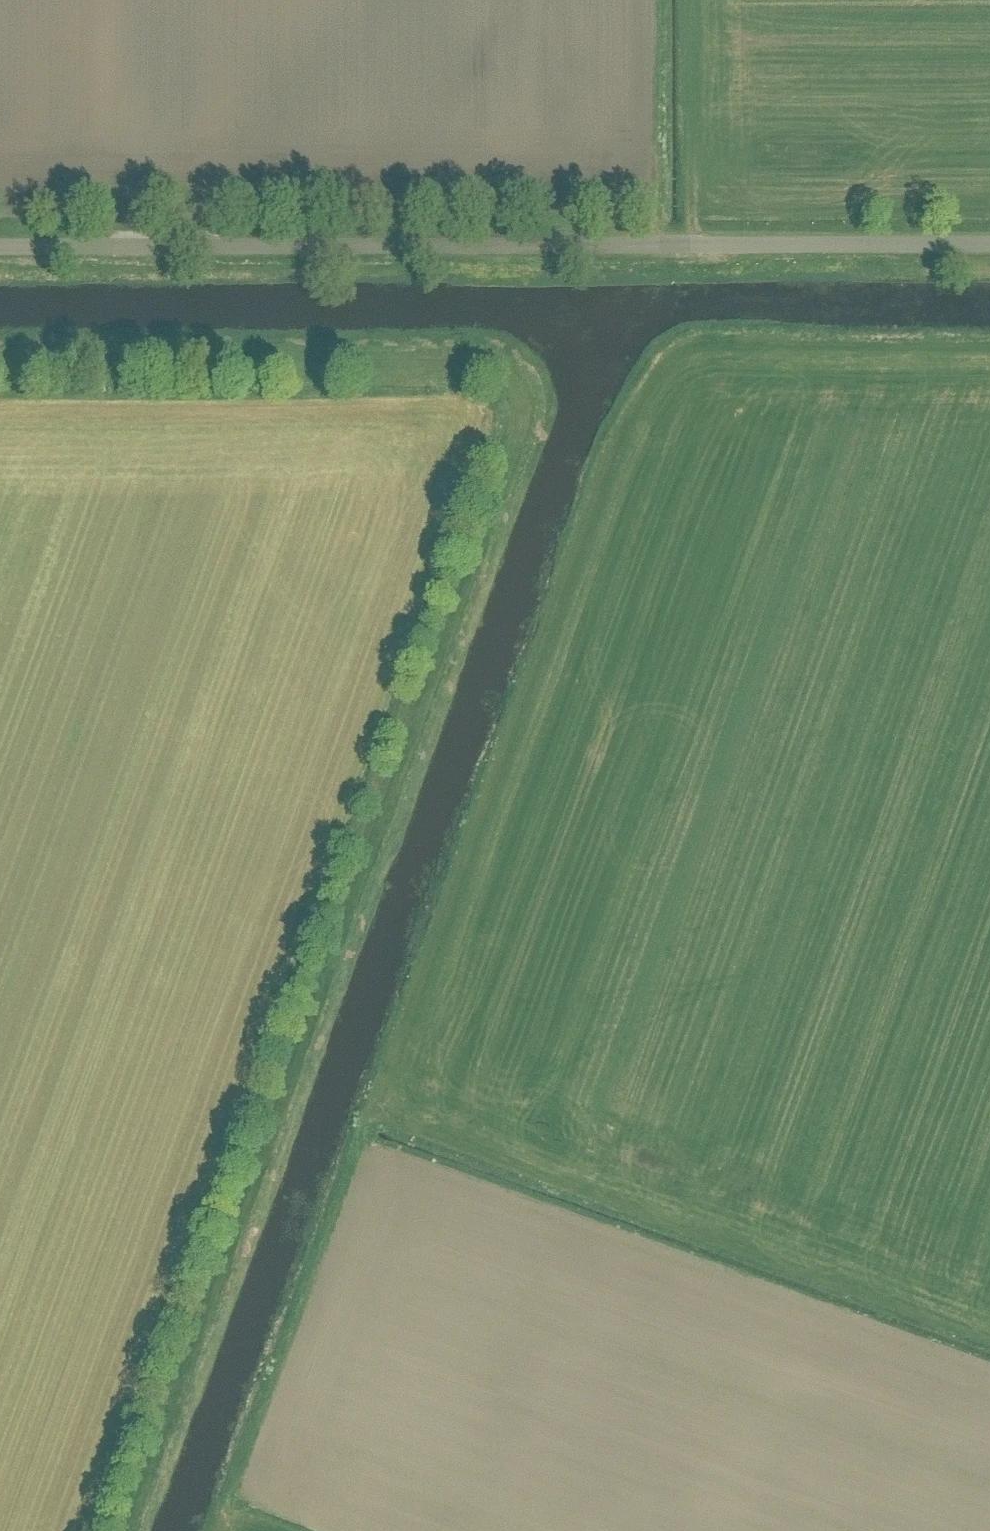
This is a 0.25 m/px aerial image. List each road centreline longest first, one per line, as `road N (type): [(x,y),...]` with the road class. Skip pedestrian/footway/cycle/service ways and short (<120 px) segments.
road 1 (unclassified): [(989,243),(0,249)]

